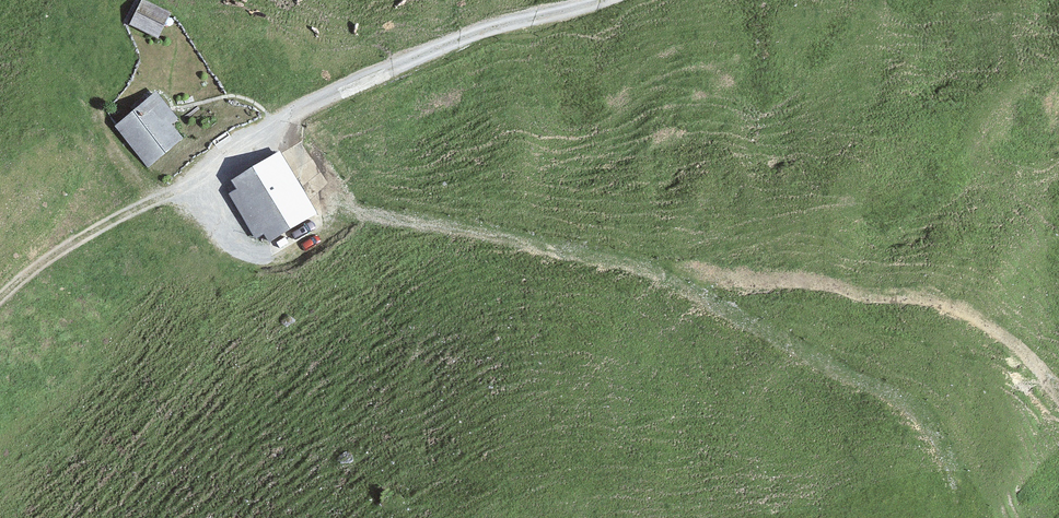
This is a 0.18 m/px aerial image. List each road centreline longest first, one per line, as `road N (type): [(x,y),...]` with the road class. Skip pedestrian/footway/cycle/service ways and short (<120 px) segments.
road 1 (track): [(1058,377),(964,306),(930,295),(652,270),(359,208),(311,167),(289,115)]
road 2 (track): [(0,293),(42,247),(323,97),(488,29),(604,0)]
road 3 (track): [(652,270),(906,398),(933,428),(949,468)]
road 4 (track): [(108,0),(105,141),(151,189)]
road 5 (track): [(177,26),(223,94),(289,115)]

